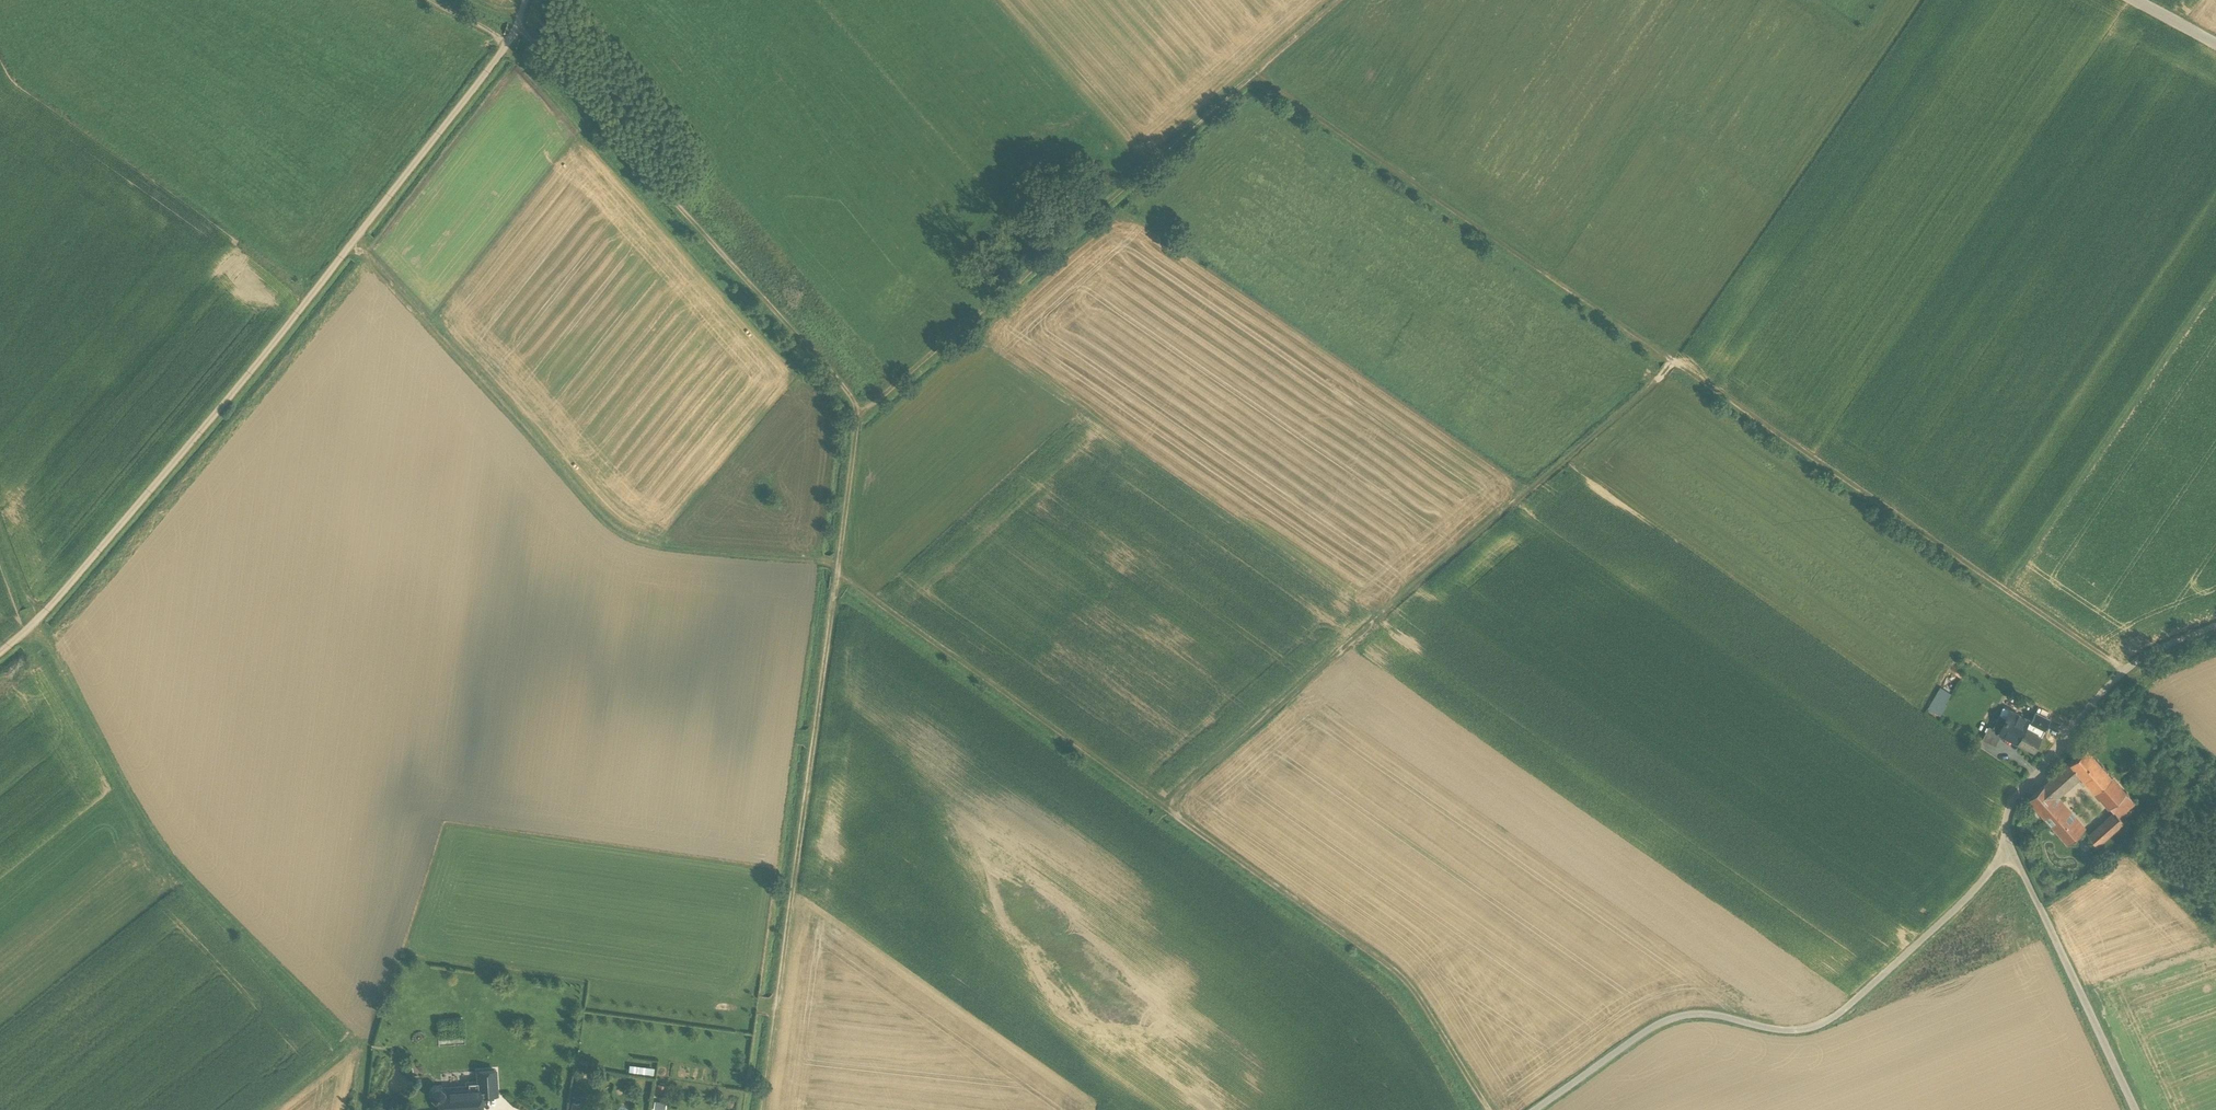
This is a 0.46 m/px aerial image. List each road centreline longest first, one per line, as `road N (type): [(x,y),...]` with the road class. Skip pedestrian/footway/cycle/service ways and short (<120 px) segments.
road 1 (track): [(519,29),(868,415),(1343,0)]
road 2 (track): [(1260,74),(2127,672)]
road 3 (track): [(1491,1109),(1437,1019),(1399,975),(838,575)]
road 4 (track): [(0,653),(201,431),(506,47)]
road 5 (track): [(863,411),(762,1109)]
road 6 (track): [(1167,810),(1677,365)]
road 7 (track): [(839,569),(627,542),(356,239)]
road 8 (track): [(1542,1109),(1673,1022),(1703,1018),(1788,1034),(1837,1021),(2014,852)]
road 9 (track): [(40,616),(153,842),(359,1049)]
road 10 (track): [(2215,290),(2006,592)]

